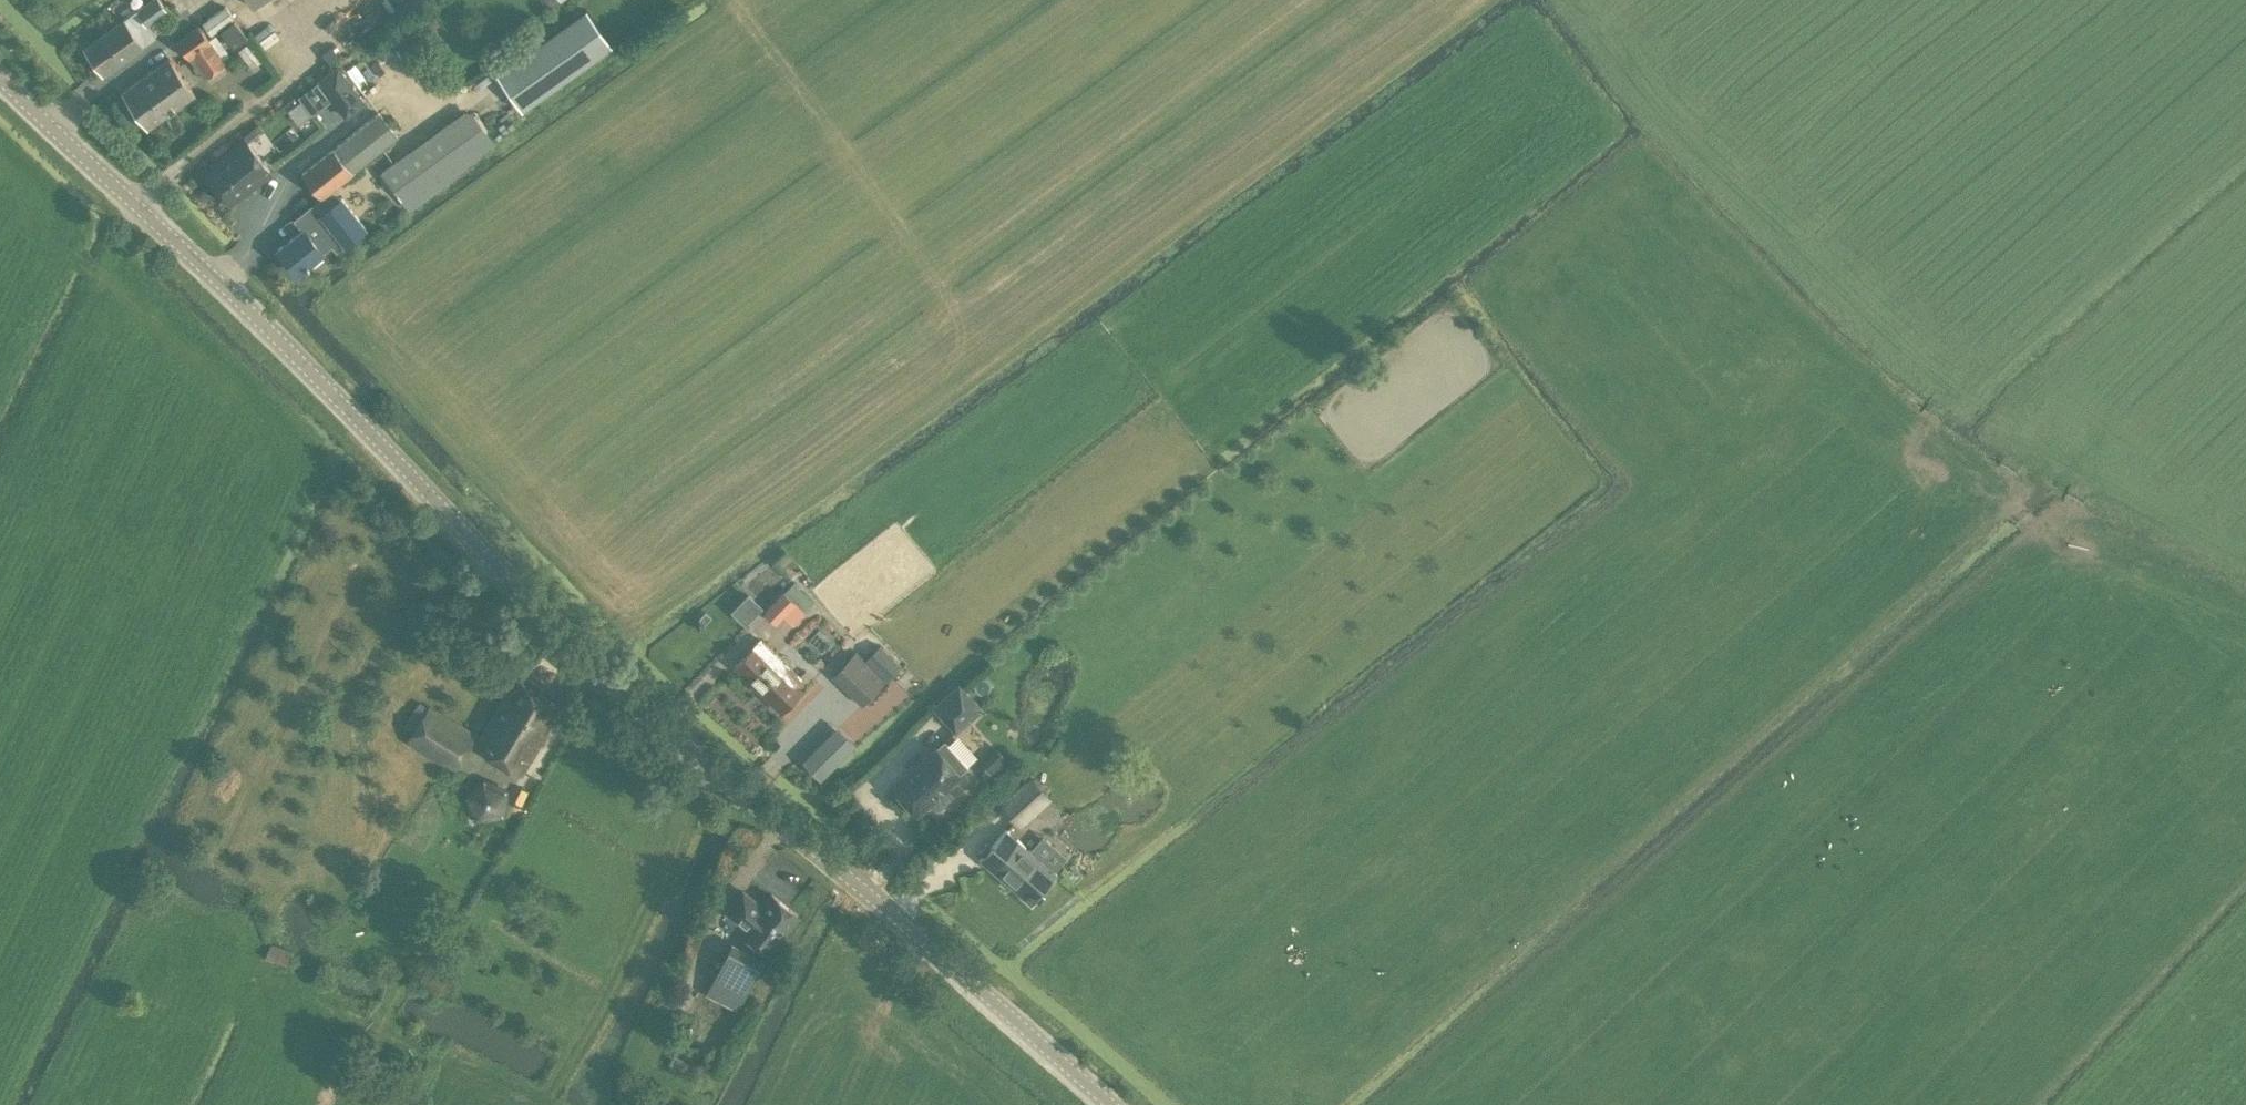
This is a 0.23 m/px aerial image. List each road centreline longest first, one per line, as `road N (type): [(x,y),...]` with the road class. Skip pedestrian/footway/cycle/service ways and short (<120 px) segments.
road 1 (tertiary): [(1113,1104),(616,684),(266,327),(0,76)]

